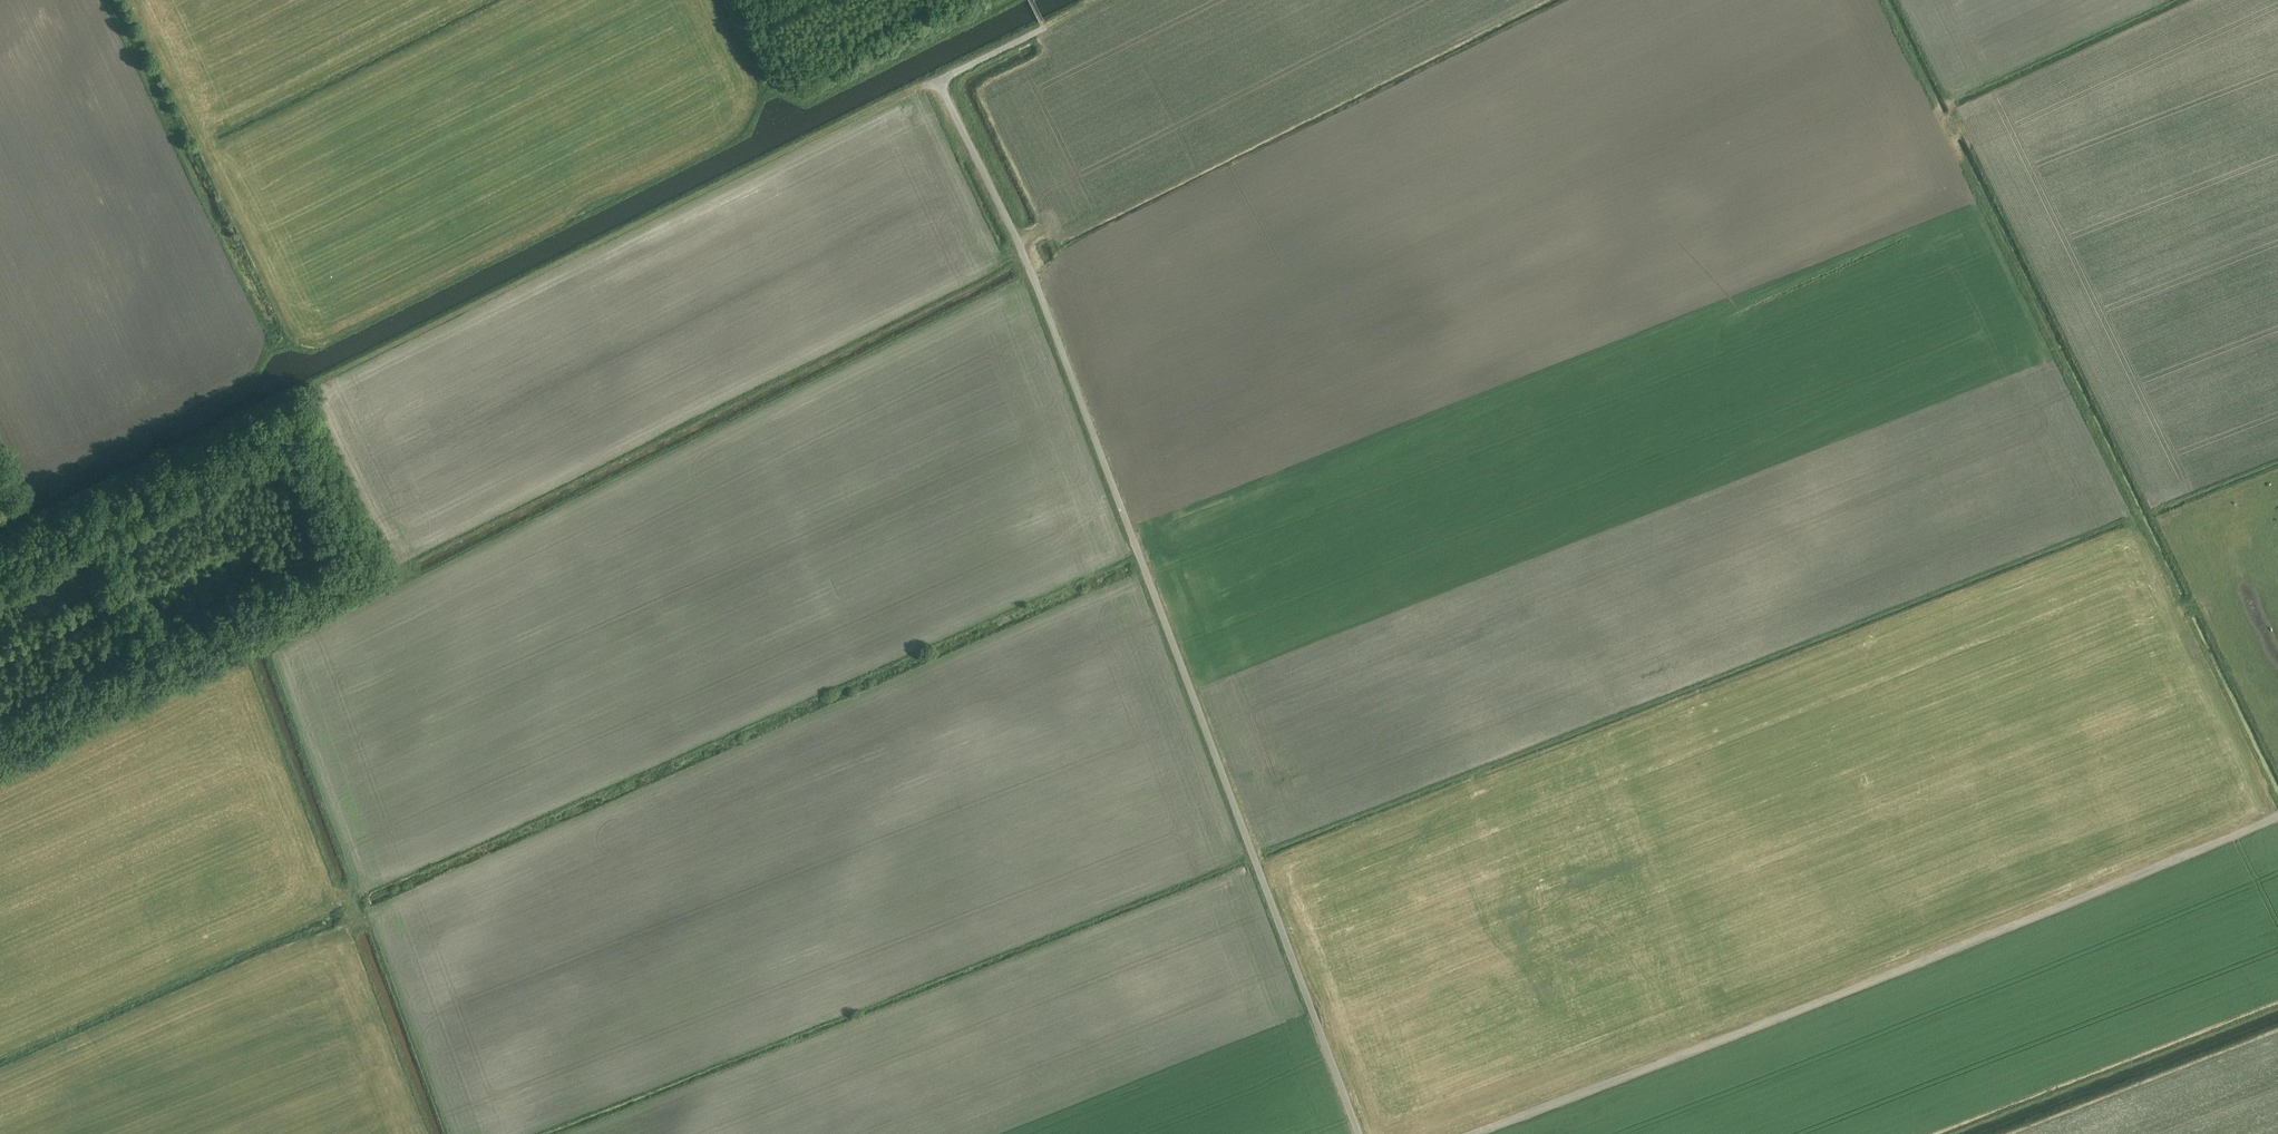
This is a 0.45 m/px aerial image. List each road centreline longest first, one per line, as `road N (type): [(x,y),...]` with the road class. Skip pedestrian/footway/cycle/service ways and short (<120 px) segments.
road 1 (unclassified): [(1359,1133),(1044,305),(938,82),(1044,27)]
road 2 (track): [(0,540),(938,82)]
road 3 (track): [(1466,1133),(2277,814)]

